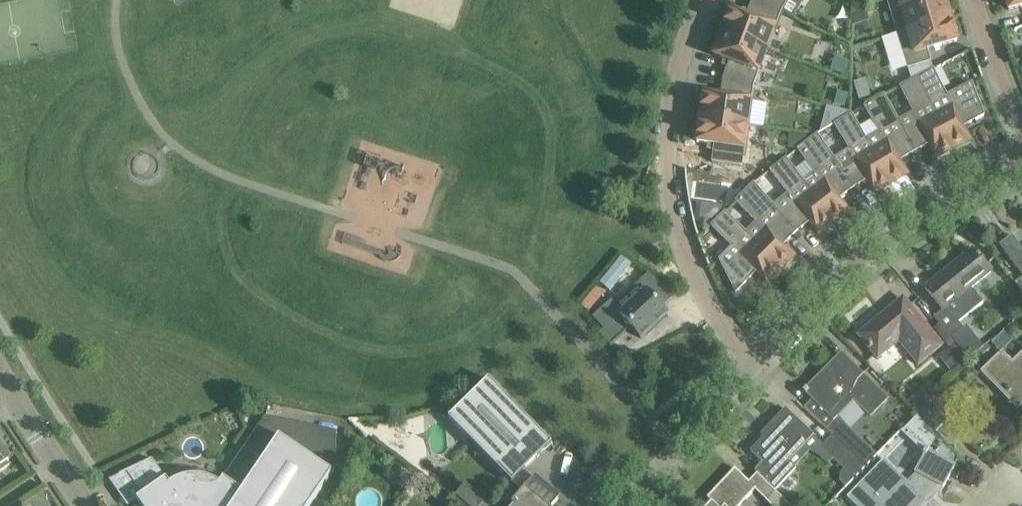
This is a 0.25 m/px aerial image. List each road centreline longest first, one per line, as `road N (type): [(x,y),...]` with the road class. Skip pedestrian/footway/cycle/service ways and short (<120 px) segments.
road 1 (residential): [(706,0),(671,113),(672,203),(686,255),(717,319),(754,367)]
road 2 (unclassified): [(754,367),(869,255),(1021,166)]
road 3 (unclassified): [(635,505),(754,367)]
road 4 (unclassified): [(84,505),(0,373)]
road 5 (residential): [(978,0),(1021,125)]

